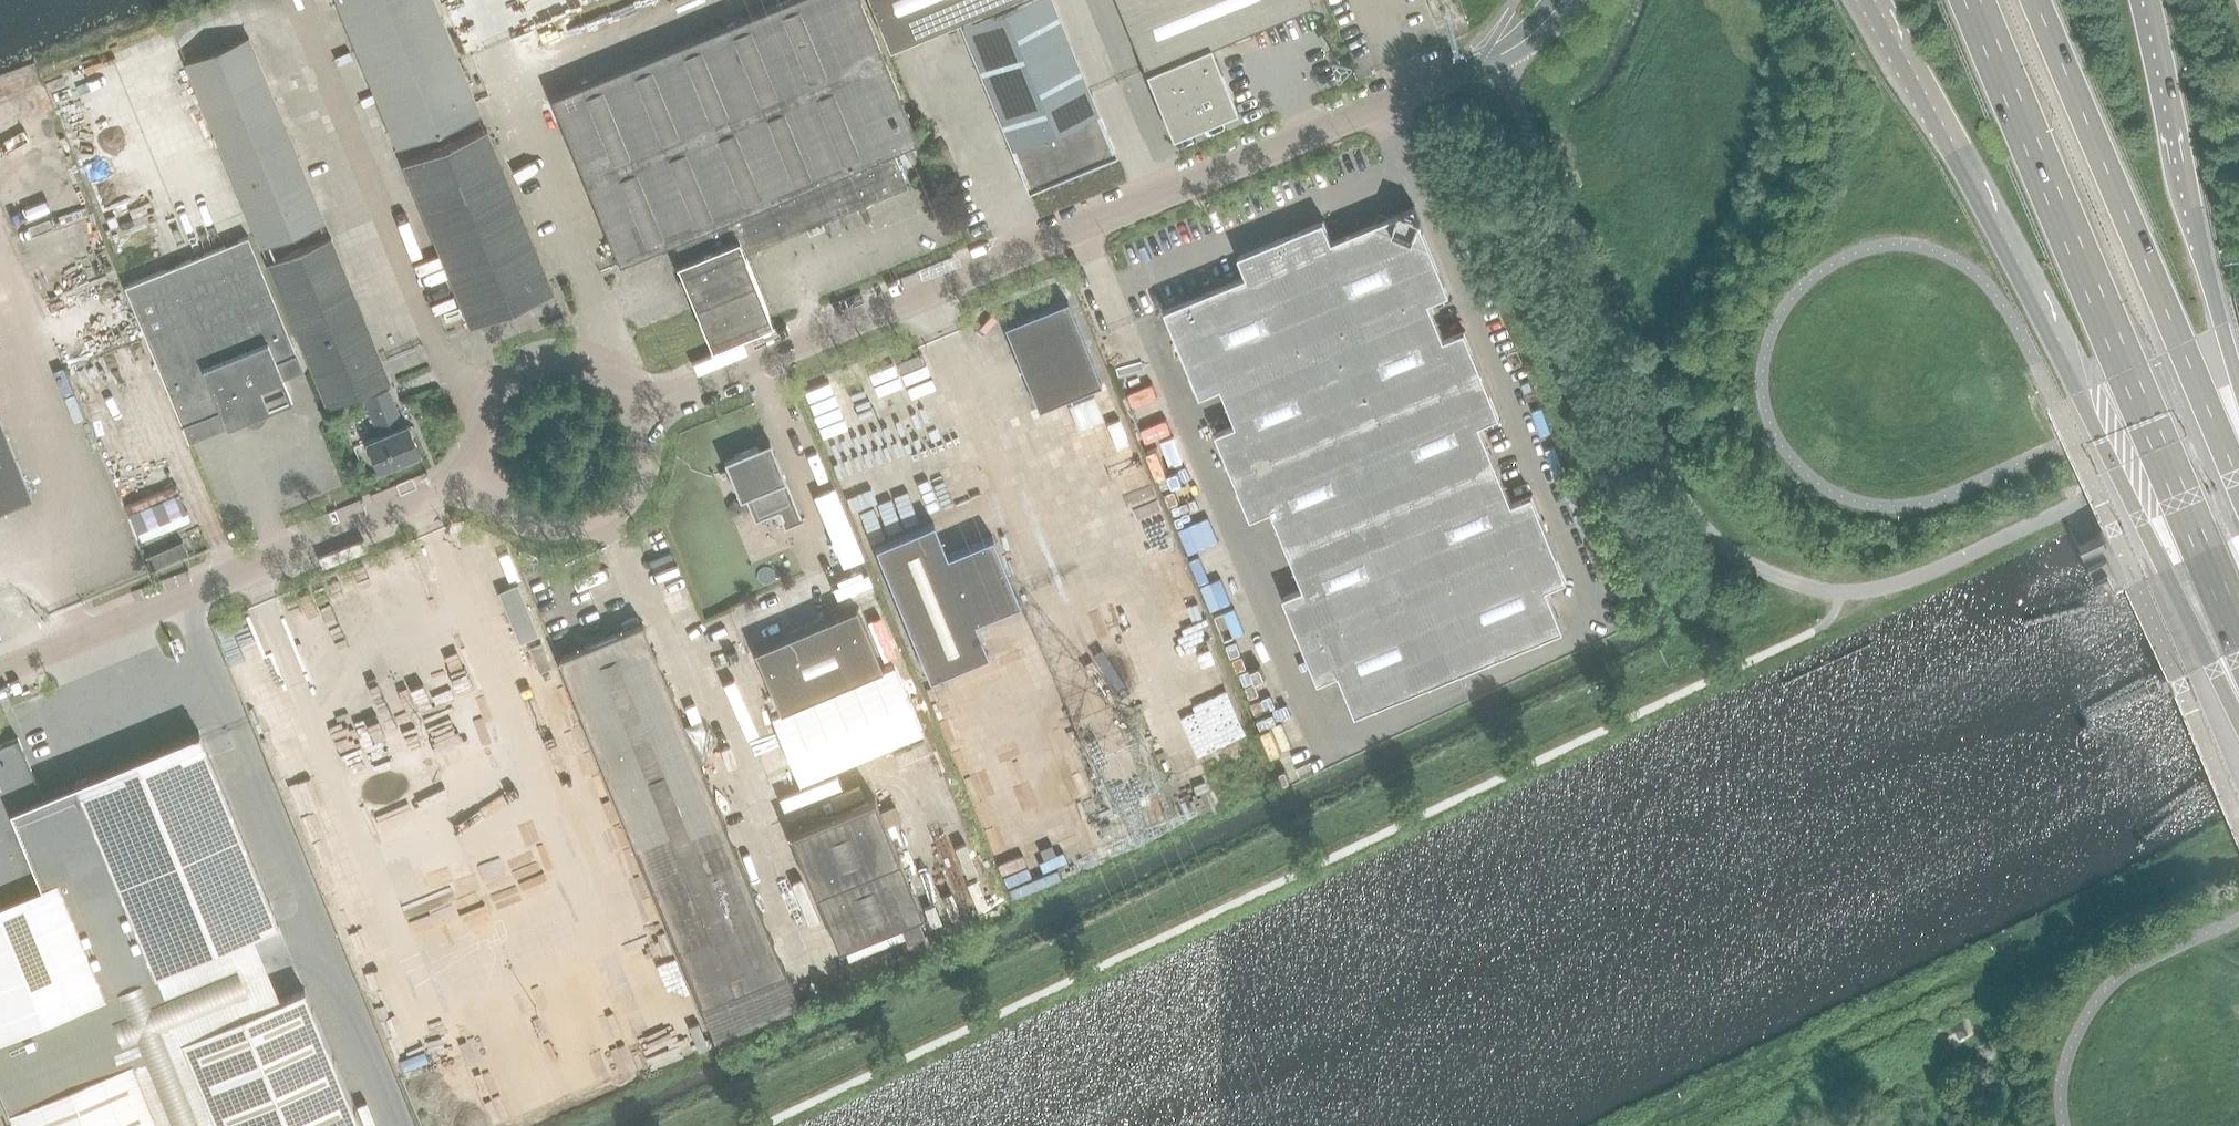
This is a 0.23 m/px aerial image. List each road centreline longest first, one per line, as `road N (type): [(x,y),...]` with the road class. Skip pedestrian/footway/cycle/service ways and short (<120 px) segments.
road 1 (unclassified): [(1497,52),(1675,485),(1710,536),(1760,572),(1842,592),(1909,580),(2238,428)]
road 2 (unclassified): [(636,413),(1497,52)]
road 3 (trunk): [(1866,0),(2079,394),(2211,661),(2238,695)]
road 4 (trunk): [(1973,0),(2238,632)]
road 5 (track): [(1670,1125),(2238,849)]
road 6 (trunk): [(2238,482),(2035,0)]
road 7 (unclassified): [(0,668),(486,477)]
road 8 (trunk): [(2238,389),(2137,0)]
road 9 (unclassified): [(636,413),(616,381),(583,363),(528,366),(498,388),(480,421),(486,477)]
road 10 (unclassified): [(486,477),(508,504),(540,520),(592,516),(631,481),(641,447),(636,413)]

